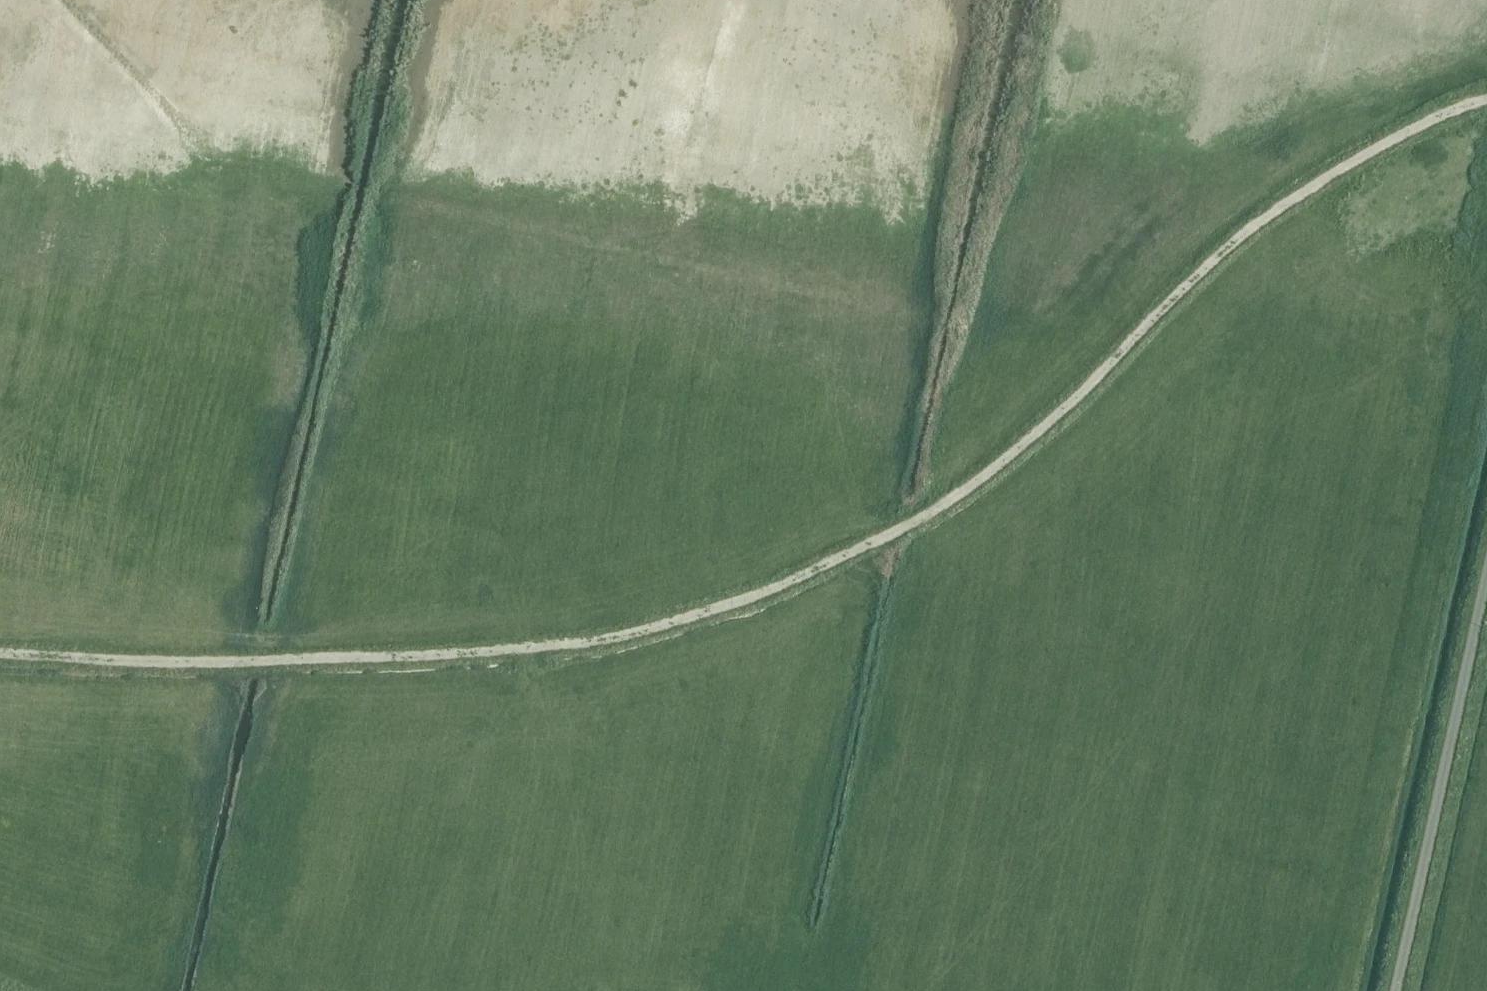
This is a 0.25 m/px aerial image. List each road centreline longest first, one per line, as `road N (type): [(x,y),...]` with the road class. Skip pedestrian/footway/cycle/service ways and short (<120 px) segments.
road 1 (track): [(0,654),(170,663),(484,653),(599,641),(764,593),(959,495),(1057,416),(1248,232),(1386,145),(1486,100)]
road 2 (unclassified): [(1397,990),(1486,577)]

